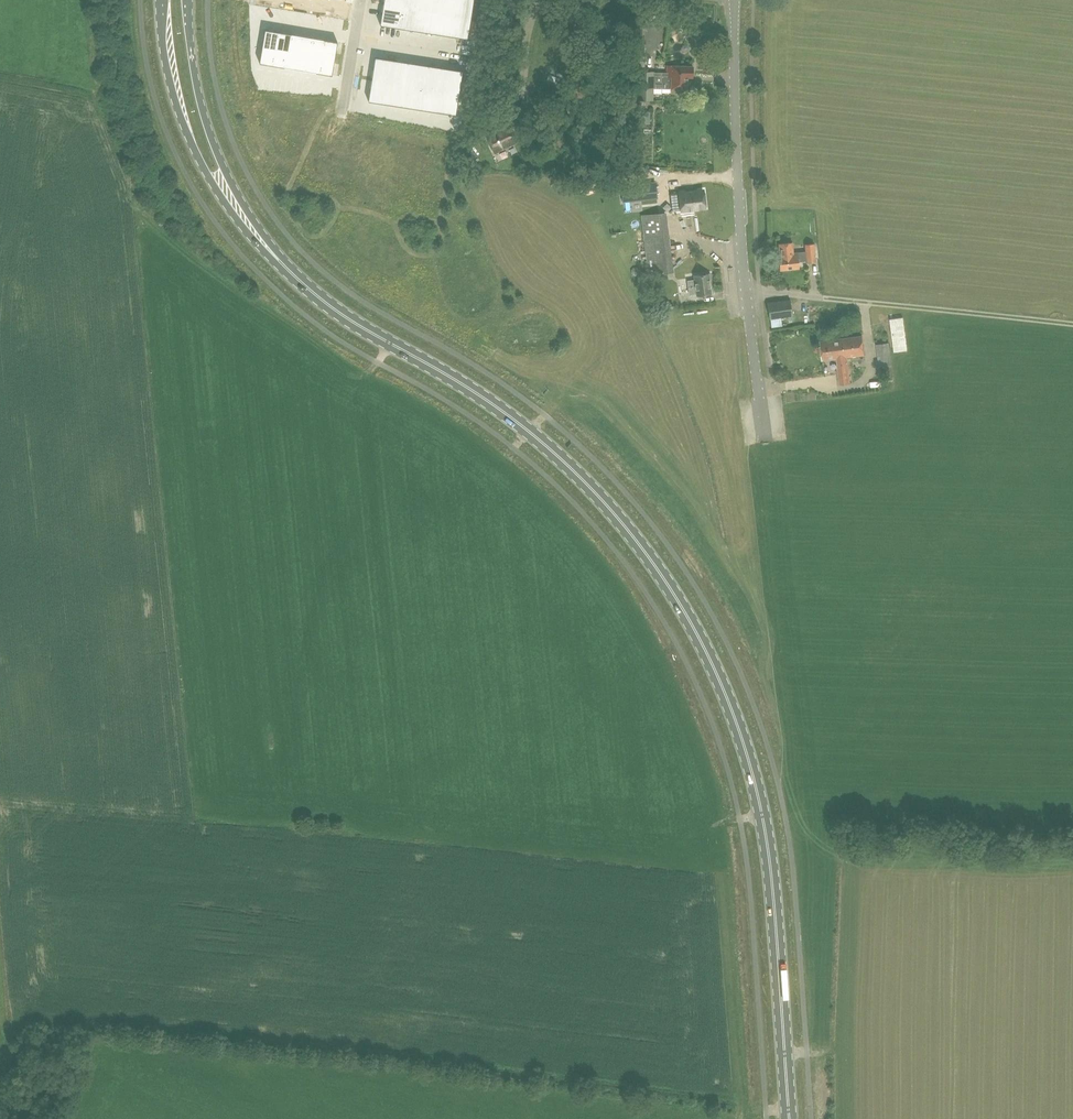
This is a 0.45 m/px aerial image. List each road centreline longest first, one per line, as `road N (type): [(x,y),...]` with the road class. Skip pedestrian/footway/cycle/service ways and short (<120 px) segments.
road 1 (primary): [(790,1118),(759,799),(737,719),(693,624),(649,553),(531,431),(341,313),(269,248)]
road 2 (residential): [(765,442),(740,235),(734,0)]
road 3 (primary): [(161,0),(184,125),(224,201),(269,248)]
road 4 (primary): [(269,248),(202,108),(188,0)]

